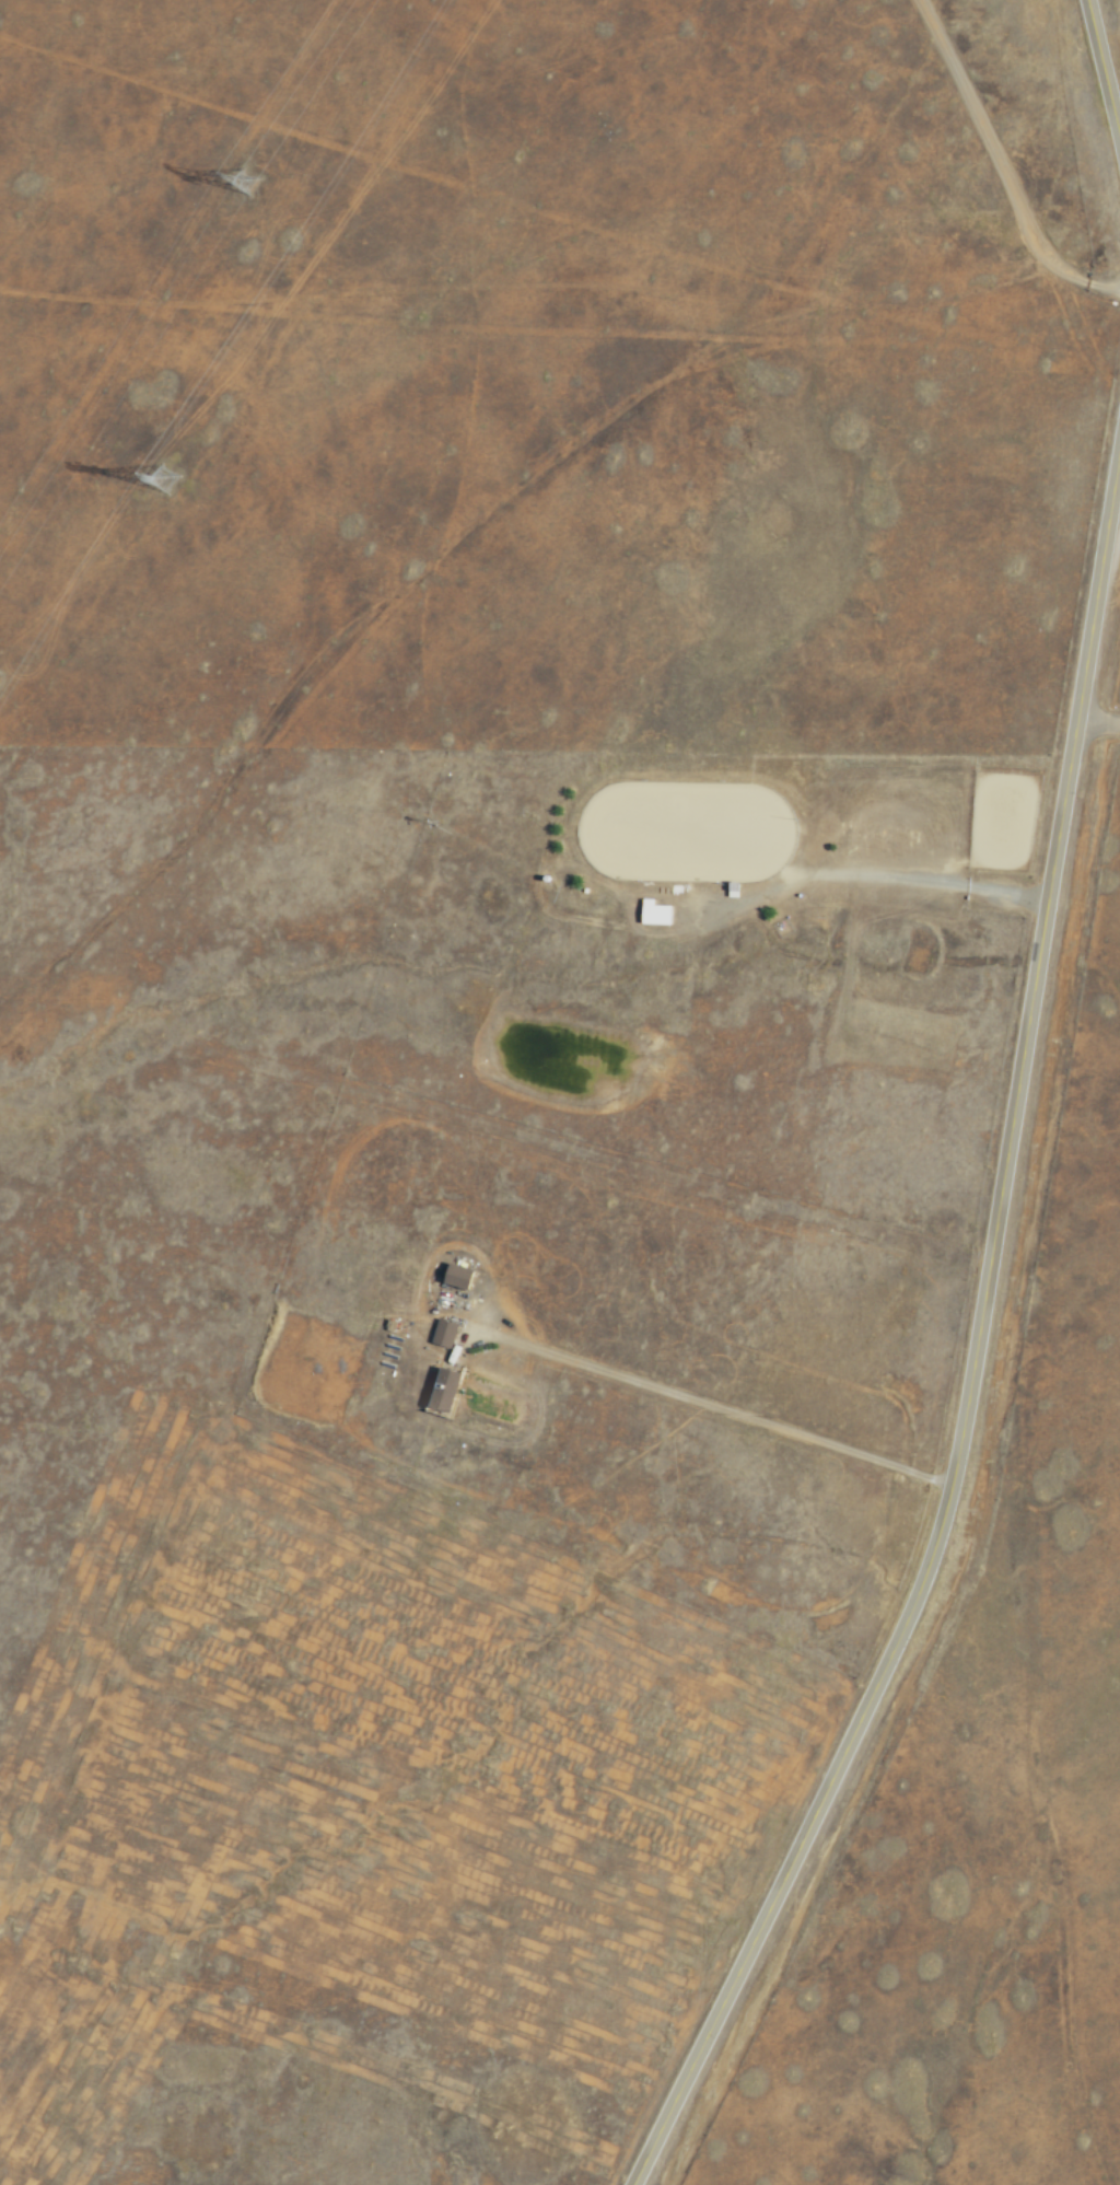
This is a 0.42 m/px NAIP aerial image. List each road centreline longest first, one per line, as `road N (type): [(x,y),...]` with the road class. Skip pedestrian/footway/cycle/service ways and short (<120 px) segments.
road 1 (tertiary): [(631,2184),(930,1553),(954,1455),(1119,443)]
road 2 (tertiary): [(1119,168),(1082,0)]

